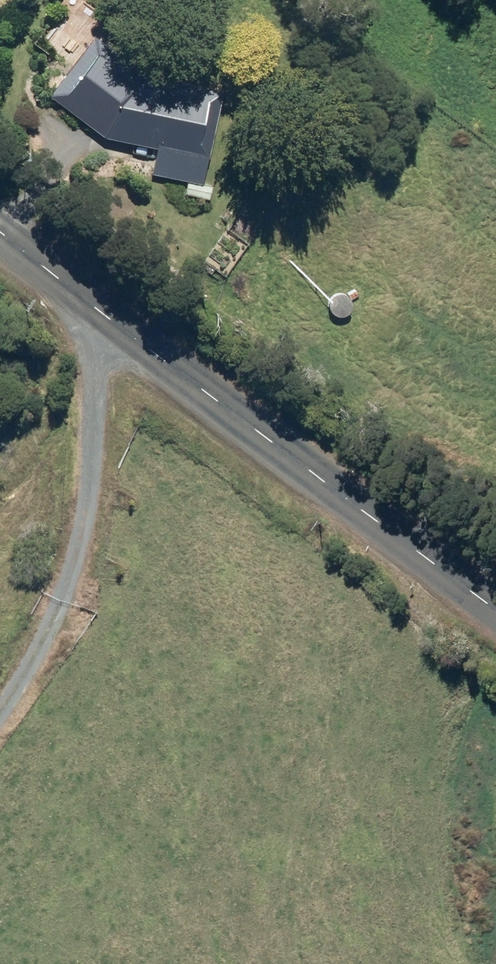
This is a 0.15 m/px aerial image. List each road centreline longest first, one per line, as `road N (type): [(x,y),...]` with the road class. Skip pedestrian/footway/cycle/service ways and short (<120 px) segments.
road 1 (tertiary): [(0,230),(495,605)]
road 2 (track): [(0,696),(46,627),(80,546),(97,373),(124,330)]

